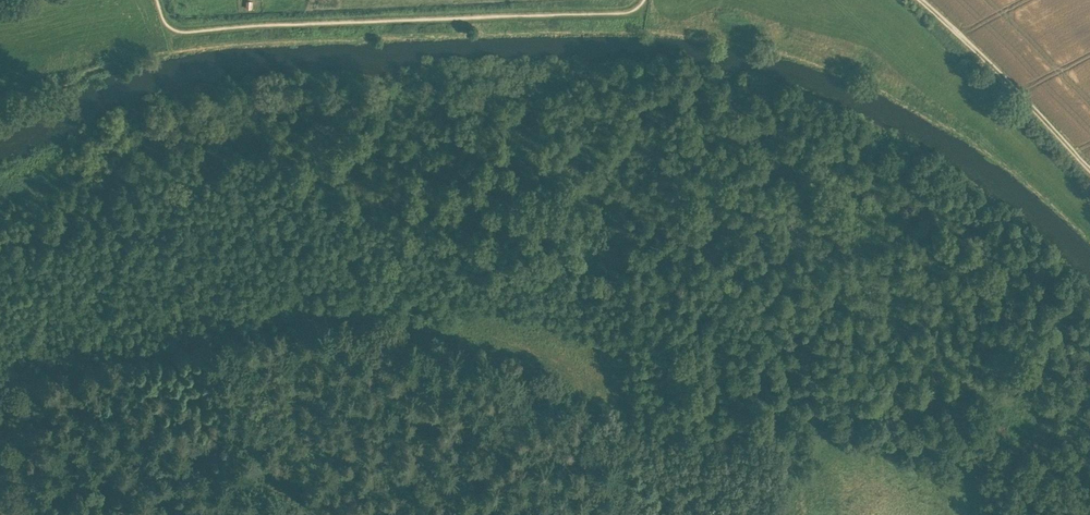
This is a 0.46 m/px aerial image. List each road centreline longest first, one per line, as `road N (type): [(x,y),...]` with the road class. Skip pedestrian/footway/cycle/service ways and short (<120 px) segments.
road 1 (track): [(922,0),(1089,172)]

